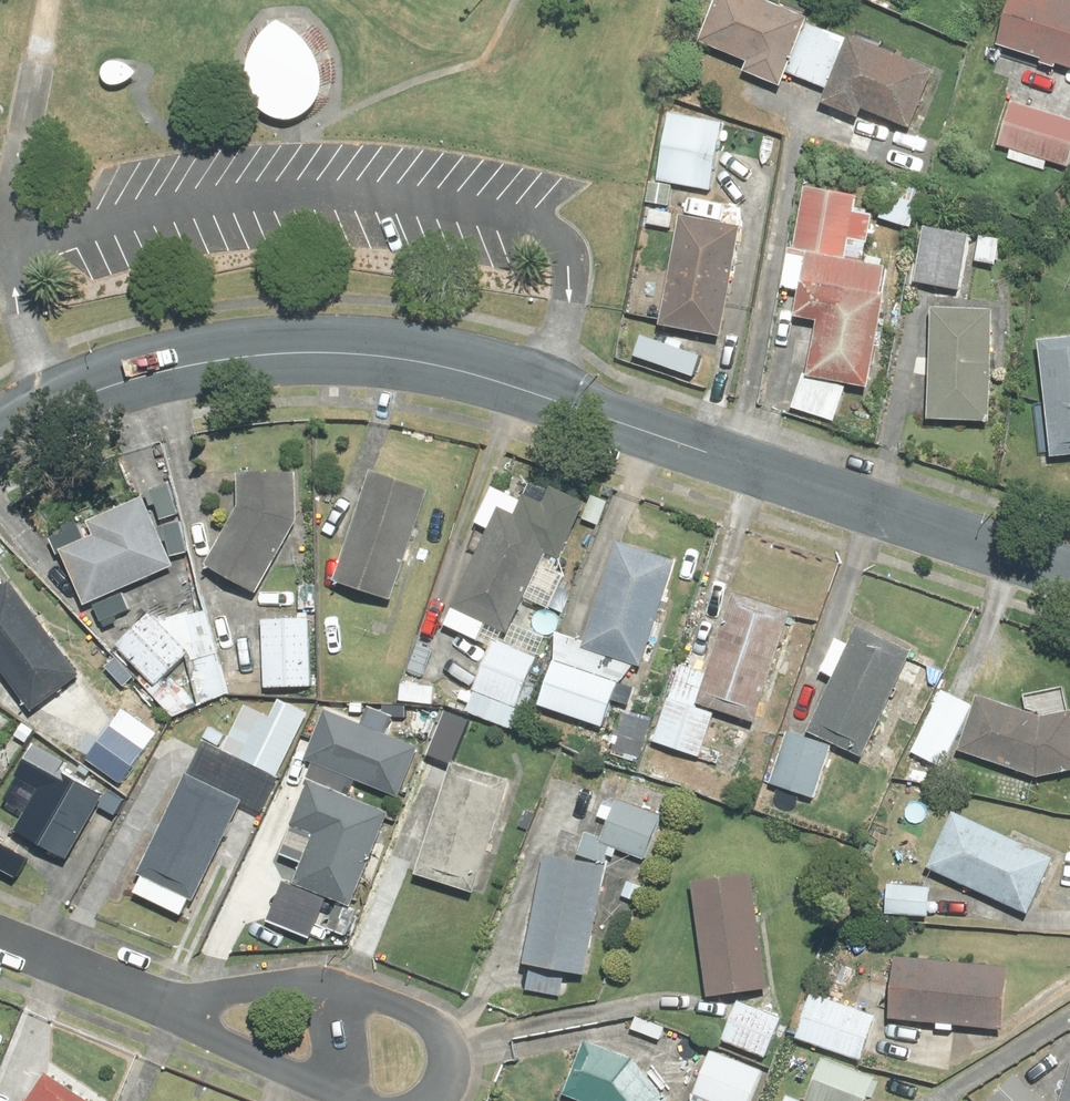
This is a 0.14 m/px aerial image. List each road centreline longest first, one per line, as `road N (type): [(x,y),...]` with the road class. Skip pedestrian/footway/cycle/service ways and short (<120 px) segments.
road 1 (residential): [(1069,570),(452,369),(313,358),(230,364),(70,398),(0,442)]
road 2 (residential): [(171,1004),(262,977),(318,974),(375,993),(432,1024),(449,1062),(433,1099),(422,1100)]
road 3 (residential): [(171,1004),(0,936)]
road 4 (residential): [(367,1100),(235,1045)]

